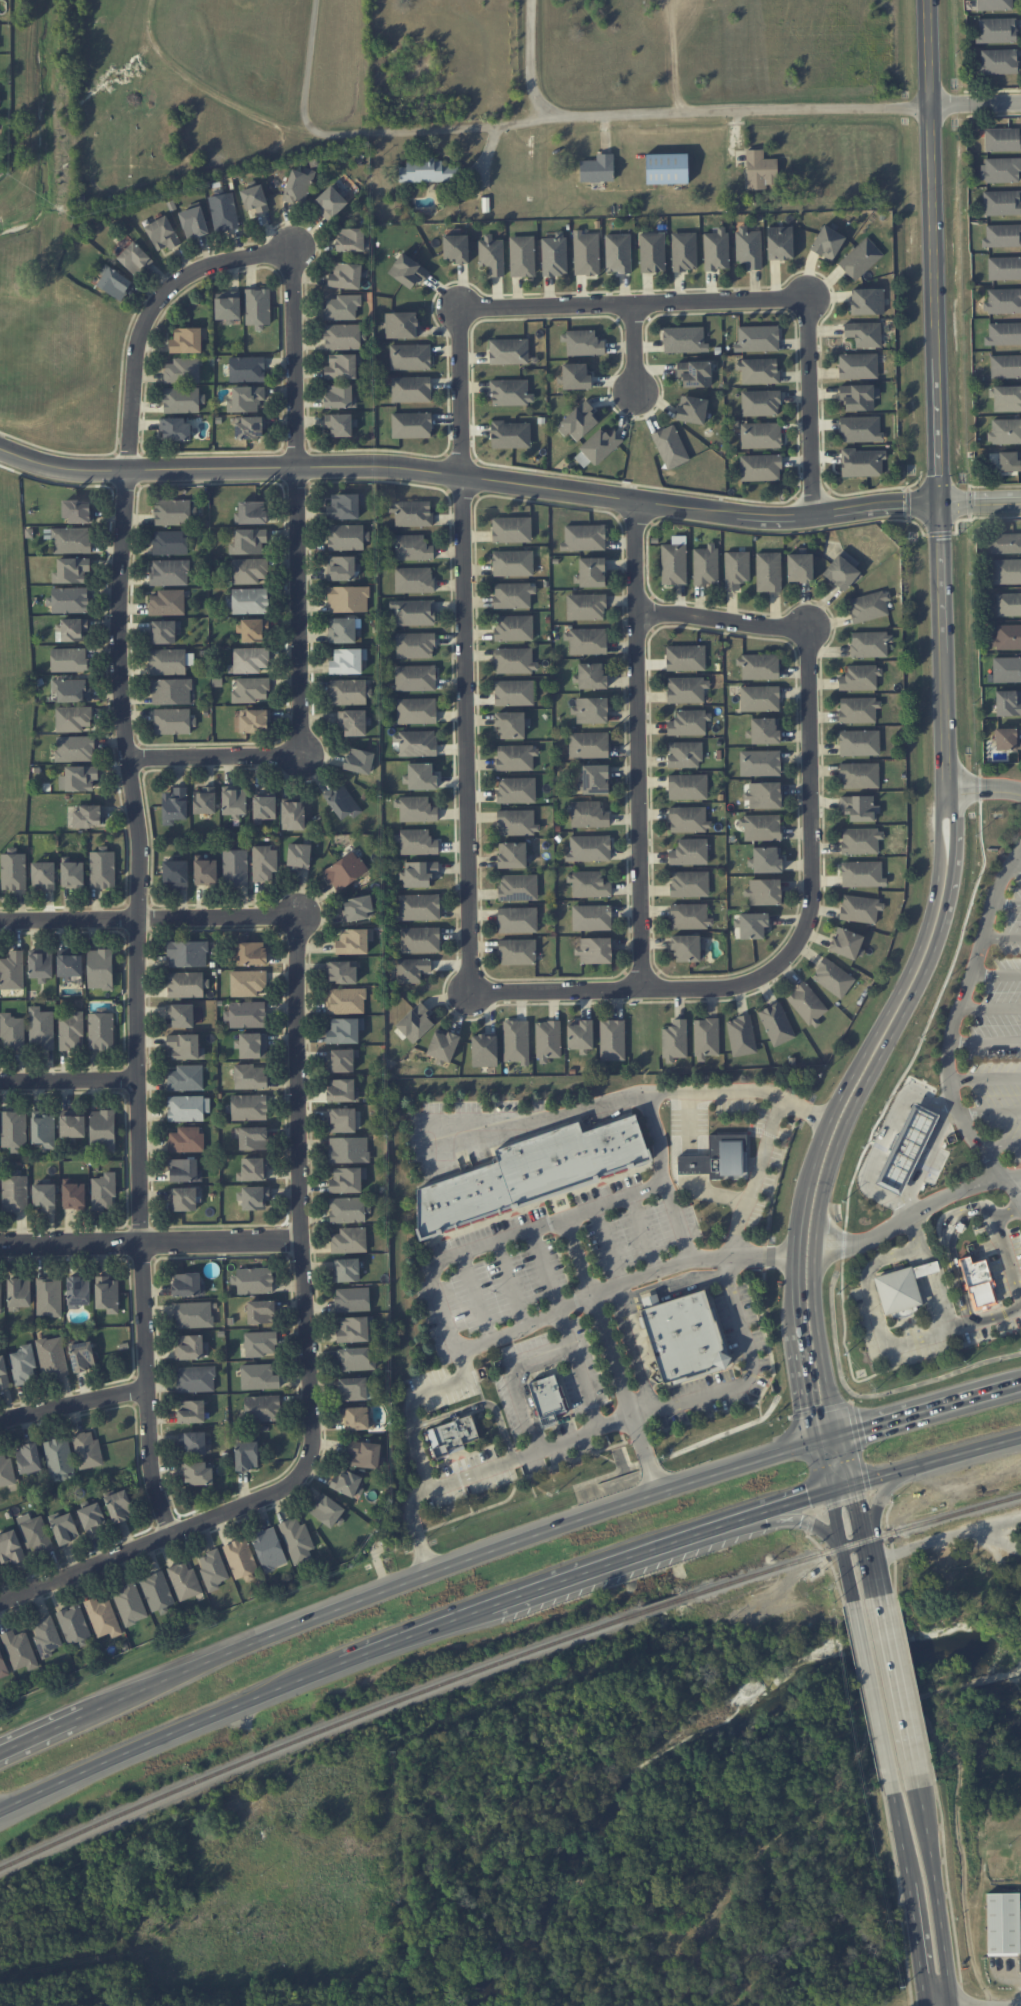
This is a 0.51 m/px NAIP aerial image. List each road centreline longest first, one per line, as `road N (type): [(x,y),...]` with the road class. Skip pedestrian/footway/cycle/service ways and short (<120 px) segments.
road 1 (residential): [(641,611),(807,629),(812,920),(780,968),(758,982),(470,993),(462,310),(807,298),(811,515)]
road 2 (residential): [(293,252),(194,273),(158,303),(138,347),(119,630),(141,843),(139,1080),(152,1457),(172,1535)]
road 3 (tertiary): [(0,450),(83,472),(378,463),(753,517),(939,501)]
road 4 (residential): [(0,1601),(286,1489),(310,1462),(298,918)]
road 5 (secondary): [(948,791),(923,0)]
road 6 (trunk): [(830,1441),(607,1510),(94,1709)]
road 7 (residential): [(293,252),(300,755),(129,760)]
road 8 (residential): [(930,107),(555,117),(374,133)]
road 9 (residential): [(639,989),(636,501)]
road 10 (secondary): [(805,1236),(810,1186),(832,1121),(933,936),(949,854),(948,791)]
road 11 (trunk): [(0,1809),(326,1670)]
road 12 (residential): [(302,1240),(0,1246)]
road 13 (residential): [(298,918),(0,921)]
road 14 (trunk): [(469,1617),(745,1520)]
road 15 (secondary): [(940,1994),(947,1975),(919,1787)]
road 16 (secondary): [(830,1441),(808,1366),(805,1236)]
road 17 (secondary): [(895,1793),(928,1976),(940,1994)]
road 18 (trunk): [(1019,1386),(830,1441)]
road 19 (secondary): [(919,1787),(881,1600)]
road 20 (secondary): [(857,1606),(895,1793)]
road 21 (trunk): [(847,1490),(1020,1439)]
road 22 (trunk): [(326,1670),(469,1617)]
road 23 (residential): [(872,1560),(949,1535),(1020,1536)]
road 24 (residential): [(148,1387),(0,1420)]
road 25 (residential): [(139,1080),(0,1082)]
road 26 (residential): [(555,117),(534,85),(533,0)]

